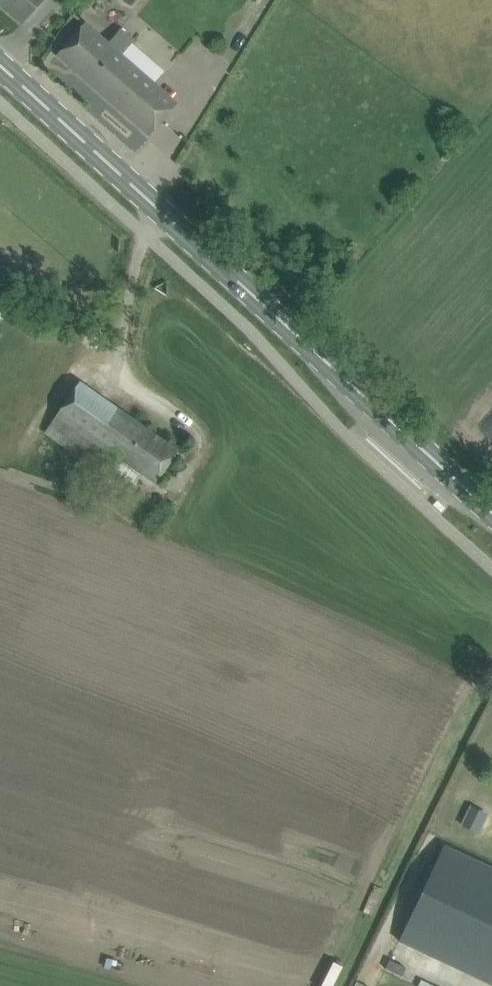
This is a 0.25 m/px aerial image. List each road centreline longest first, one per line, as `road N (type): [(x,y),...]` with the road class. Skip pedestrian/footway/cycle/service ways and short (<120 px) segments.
road 1 (secondary): [(491,515),(0,67)]

